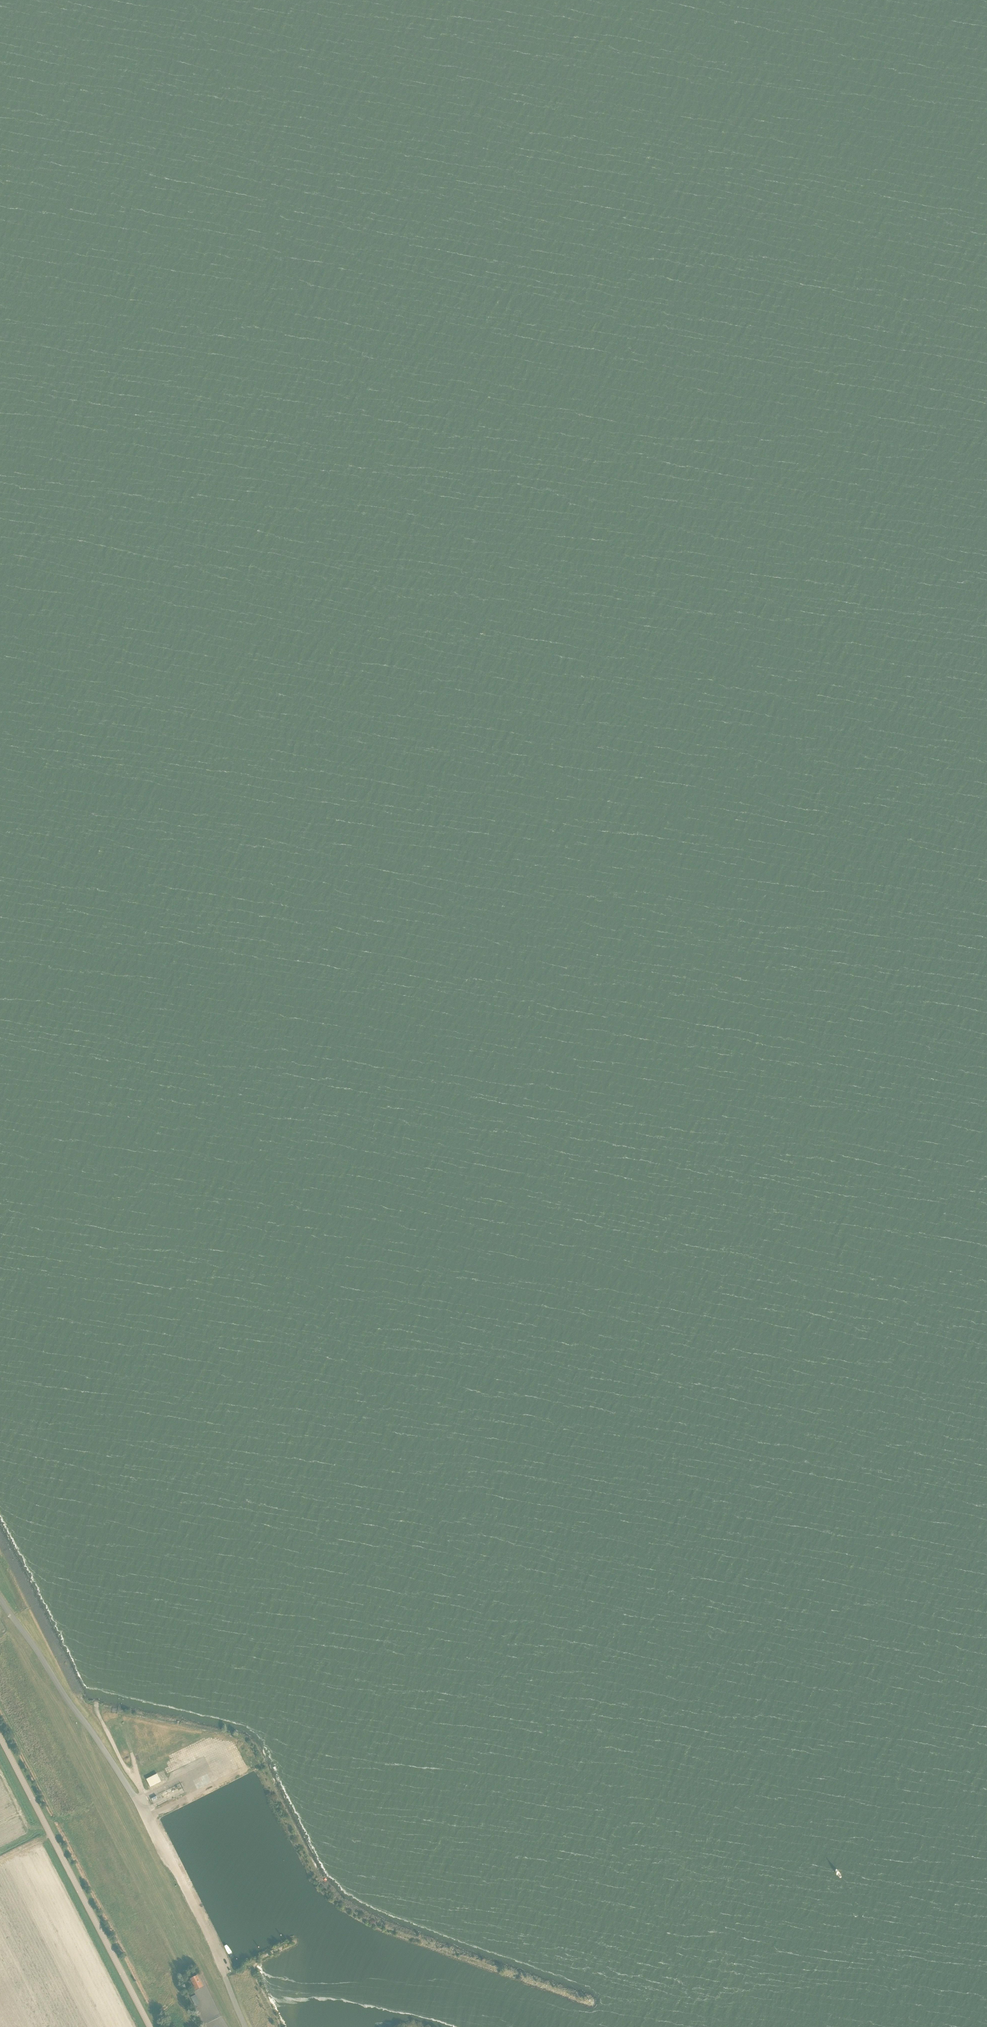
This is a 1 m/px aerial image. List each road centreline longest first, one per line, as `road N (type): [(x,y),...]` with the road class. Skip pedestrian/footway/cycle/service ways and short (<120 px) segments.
road 1 (unclassified): [(246,2026),(215,1944),(139,1799),(0,1596)]
road 2 (tertiary): [(150,2026),(0,1736)]

